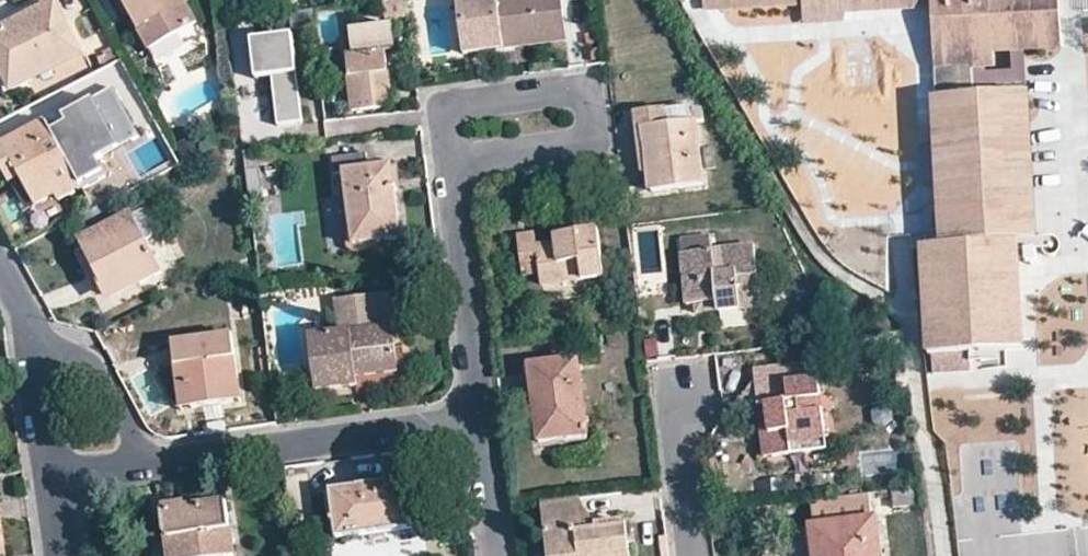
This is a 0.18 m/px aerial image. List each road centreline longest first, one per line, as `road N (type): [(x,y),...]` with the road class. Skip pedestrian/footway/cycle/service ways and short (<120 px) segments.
road 1 (residential): [(450,160),(594,142),(585,85),(444,103)]
road 2 (residential): [(143,458),(477,417)]
road 3 (residential): [(477,417),(450,160)]
road 4 (residential): [(143,458),(104,370),(34,331)]
road 5 (residential): [(677,400),(692,555)]
road 6 (residential): [(496,555),(477,417)]
road 7 (residential): [(55,468),(34,331)]

